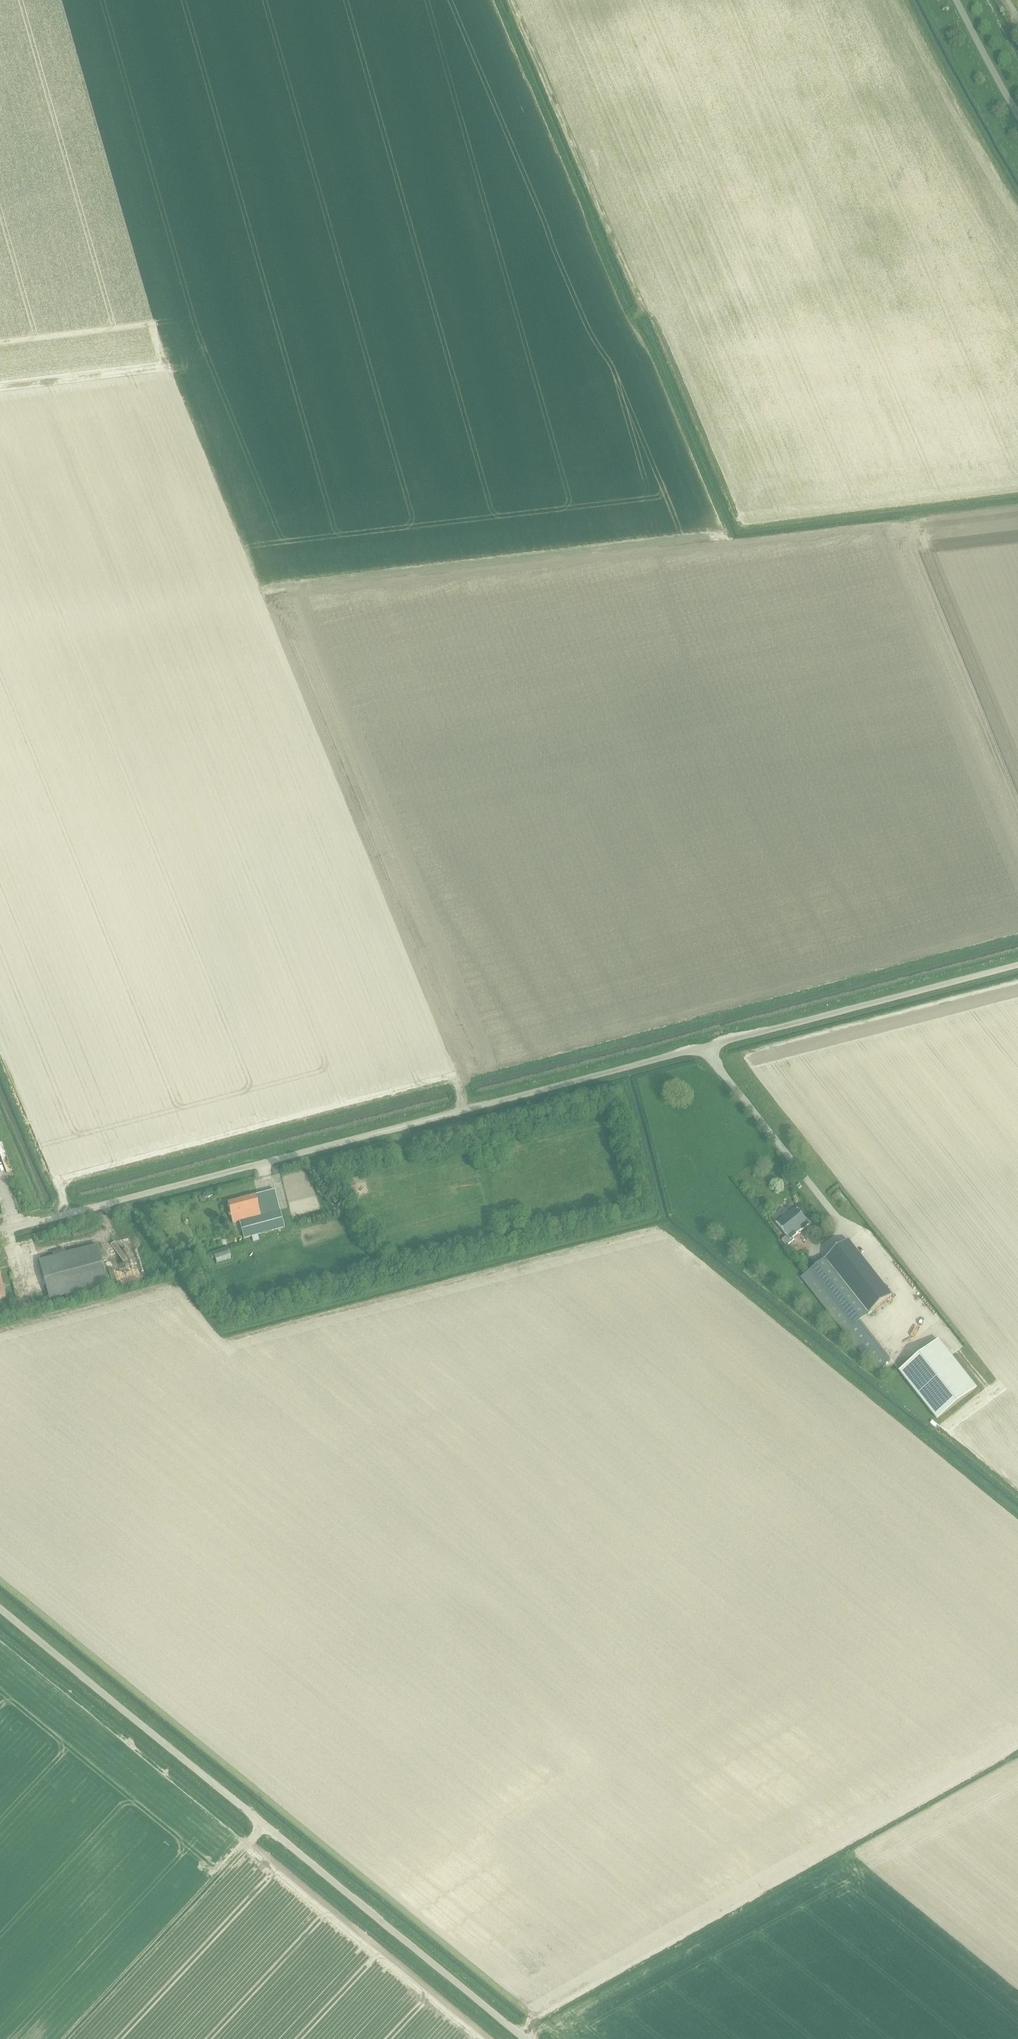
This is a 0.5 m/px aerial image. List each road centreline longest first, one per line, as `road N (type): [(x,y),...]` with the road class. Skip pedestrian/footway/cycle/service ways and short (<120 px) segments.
road 1 (unclassified): [(0,1232),(1017,965)]
road 2 (unclassified): [(525,2038),(0,1609)]
road 3 (track): [(65,2038),(264,1824)]
road 4 (unclassified): [(1017,115),(957,0)]

